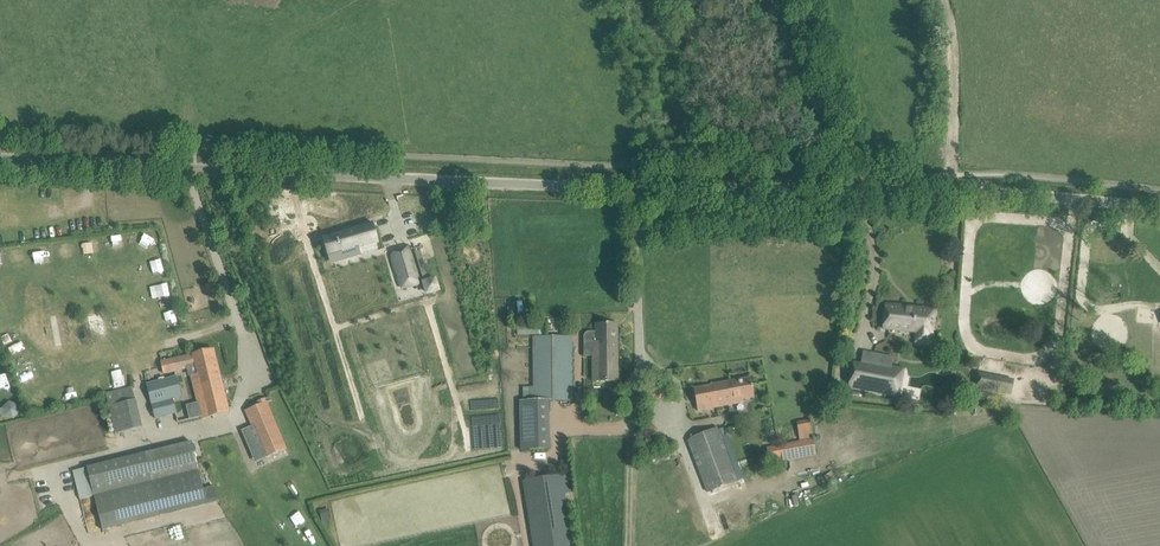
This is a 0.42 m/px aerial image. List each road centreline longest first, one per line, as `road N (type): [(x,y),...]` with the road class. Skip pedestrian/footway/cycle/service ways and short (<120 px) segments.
road 1 (unclassified): [(0,158),(638,189),(951,190),(1159,209)]
road 2 (track): [(951,190),(946,0)]

